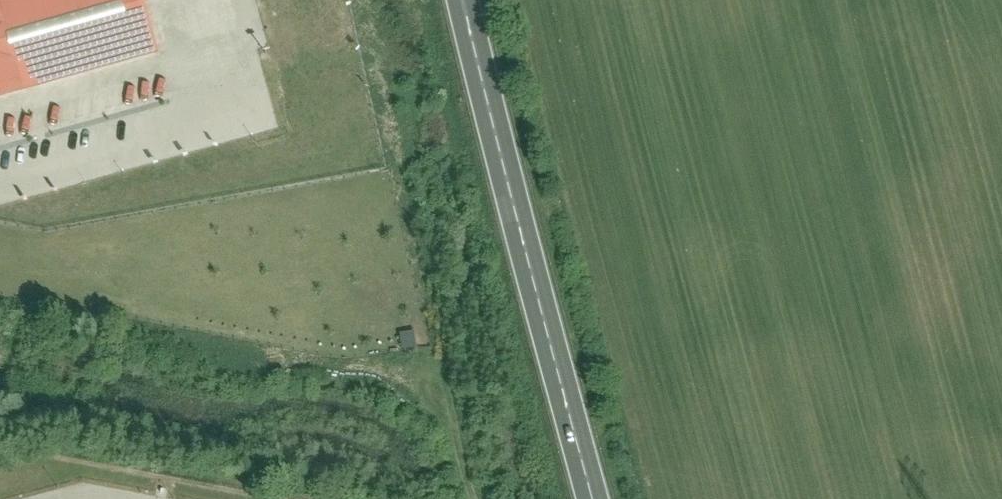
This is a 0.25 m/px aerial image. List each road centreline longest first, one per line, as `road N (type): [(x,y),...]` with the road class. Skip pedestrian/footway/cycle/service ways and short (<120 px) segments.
road 1 (primary): [(593,498),(463,0)]
road 2 (track): [(411,353),(453,432),(472,498)]

